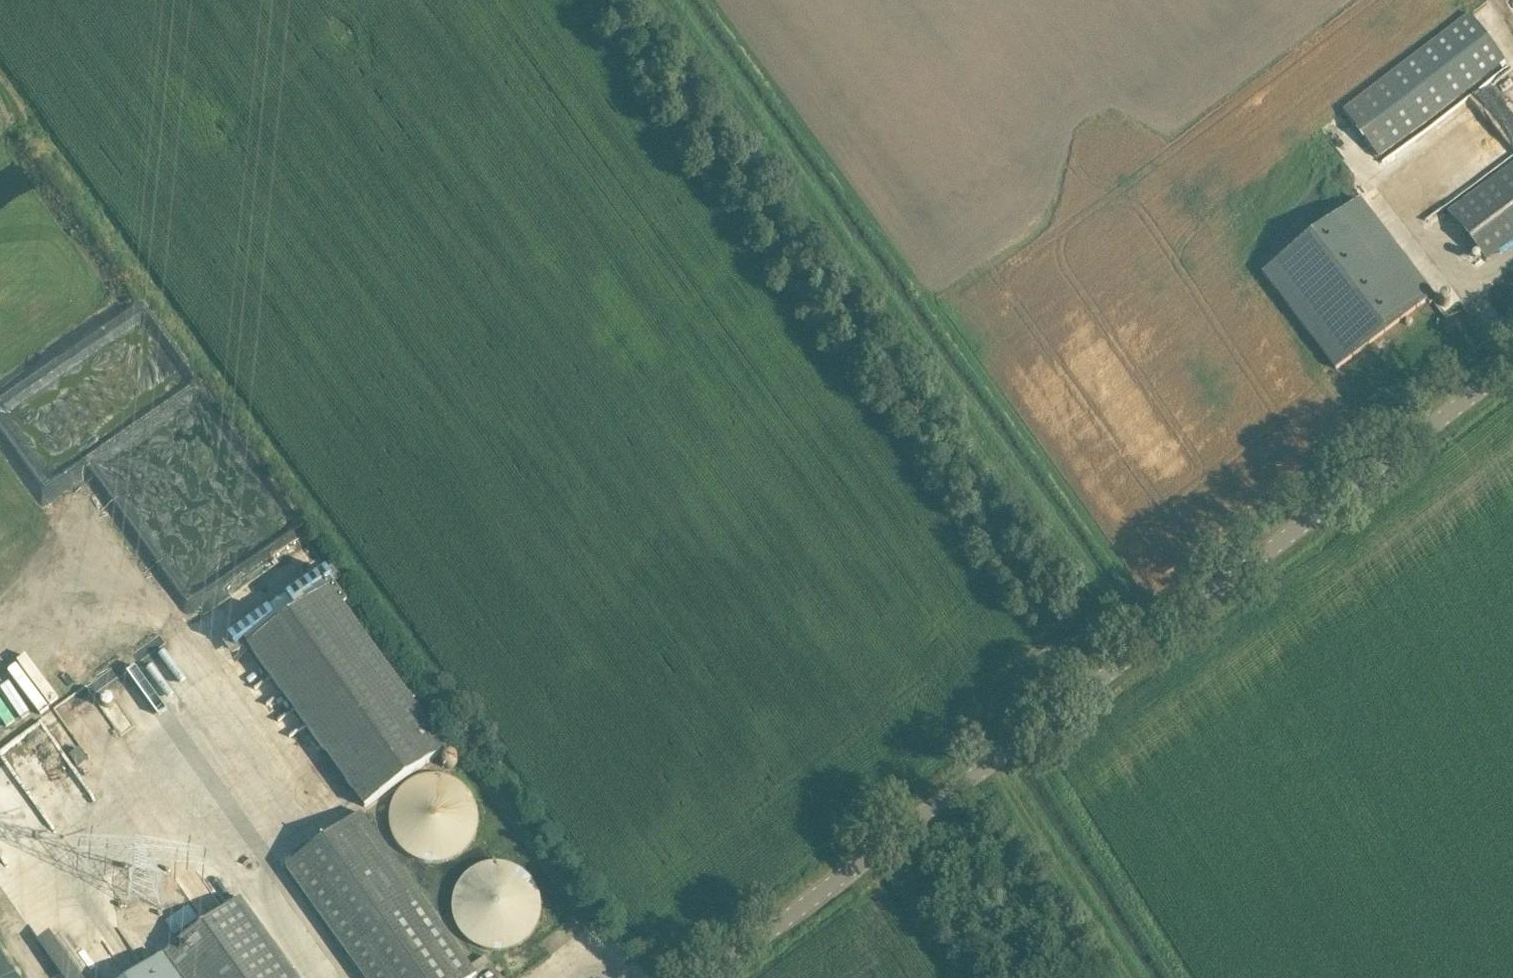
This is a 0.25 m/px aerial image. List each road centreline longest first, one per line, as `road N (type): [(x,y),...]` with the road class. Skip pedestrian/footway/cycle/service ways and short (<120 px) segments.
road 1 (tertiary): [(712,977),(1512,367)]
road 2 (track): [(666,0),(1051,523),(1092,595),(1095,603),(1061,638),(979,709),(971,733),(990,766)]
road 3 (track): [(1132,977),(990,766)]

